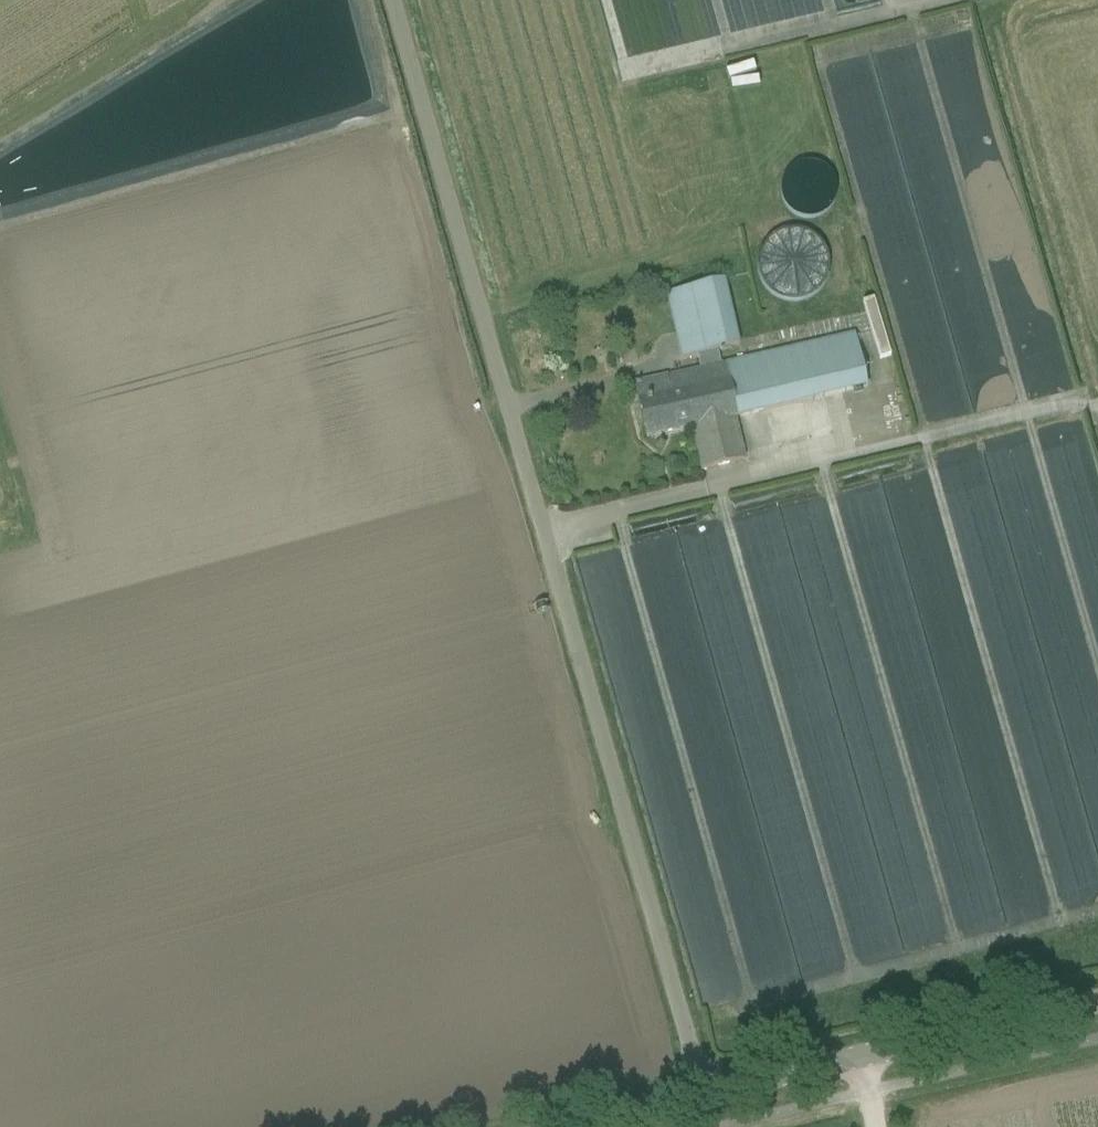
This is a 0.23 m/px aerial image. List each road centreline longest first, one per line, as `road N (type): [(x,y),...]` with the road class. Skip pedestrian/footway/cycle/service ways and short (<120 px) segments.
road 1 (unclassified): [(702,1091),(393,0)]
road 2 (tertiary): [(702,1091),(1097,1001)]
road 3 (tertiary): [(570,1126),(702,1091)]

